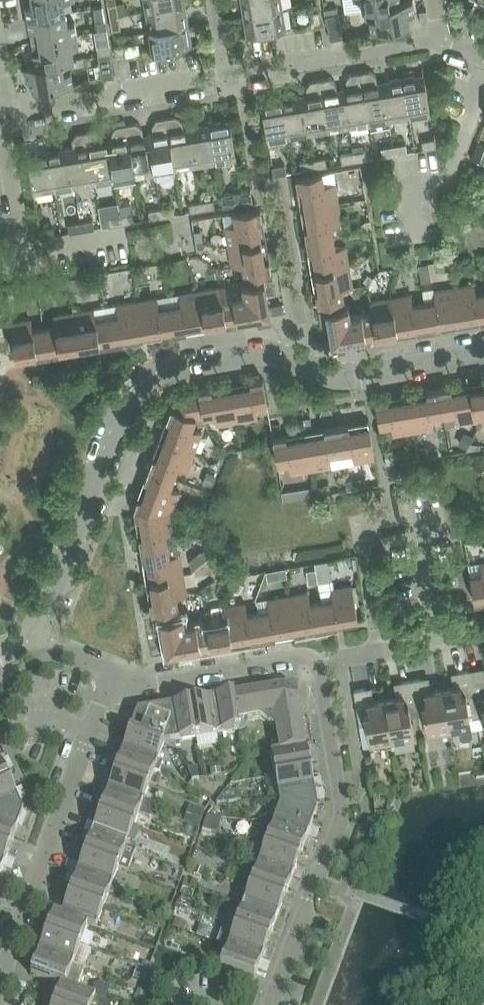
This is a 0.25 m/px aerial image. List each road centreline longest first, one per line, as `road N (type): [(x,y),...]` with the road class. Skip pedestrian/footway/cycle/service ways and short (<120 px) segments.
road 1 (residential): [(33,639),(125,390),(155,366),(256,350),(347,375),(483,350)]
road 2 (residential): [(4,114),(444,44)]
road 3 (residential): [(265,1004),(343,805),(319,656)]
road 4 (residential): [(107,668),(0,978)]
road 5 (residential): [(319,656),(141,682),(107,668)]
road 6 (residential): [(483,79),(450,178),(408,185),(416,234)]
road 7 (residential): [(4,114),(24,252)]
road 8 (residential): [(319,656),(439,635)]

